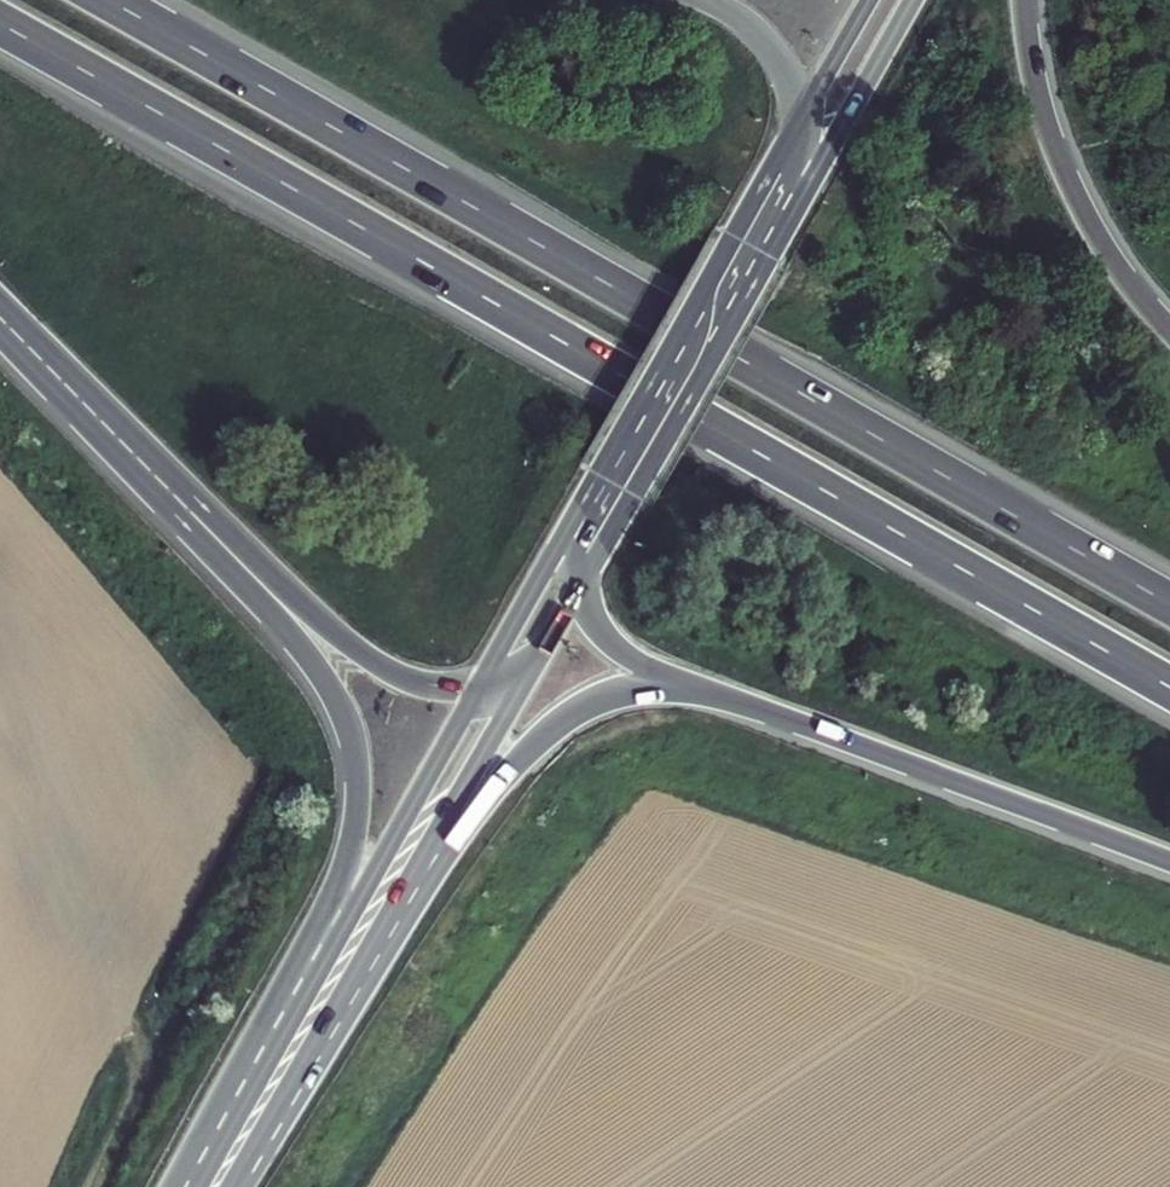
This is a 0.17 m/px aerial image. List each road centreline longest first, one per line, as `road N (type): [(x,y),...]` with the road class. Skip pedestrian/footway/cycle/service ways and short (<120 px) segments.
road 1 (motorway): [(0,23),(1169,687)]
road 2 (motorway): [(1169,603),(110,0)]
road 3 (motorway): [(217,538),(316,666),(351,742),(350,837),(287,1027)]
road 4 (motorway): [(675,683),(1169,865)]
road 5 (primary): [(803,114),(566,531)]
road 6 (primary): [(579,587),(809,184)]
road 7 (motorway): [(376,937),(501,779),(553,727),(600,698),(675,683)]
road 8 (primary): [(477,686),(287,1027)]
road 9 (motorway): [(1169,331),(1114,262),(1062,166),(1038,96),(1024,0)]
road 10 (motorway): [(0,317),(217,538)]
road 11 (motorway): [(217,538),(374,662),(417,681),(477,686)]
road 12 (primary): [(376,937),(526,680)]
road 13 (primary): [(231,1186),(376,937)]
road 14 (primary): [(809,184),(913,0)]
road 15 (primary): [(287,1027),(197,1186)]
road 16 (primary): [(566,531),(477,686)]
road 17 (motorway): [(803,114),(766,42),(707,0)]
road 18 (motorway): [(579,587),(614,645),(675,683)]
road 19 (primary): [(868,0),(803,114)]

